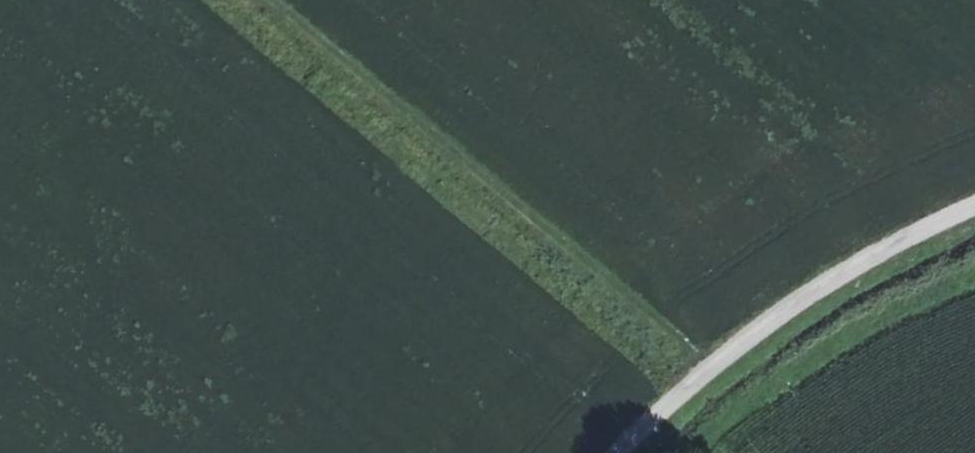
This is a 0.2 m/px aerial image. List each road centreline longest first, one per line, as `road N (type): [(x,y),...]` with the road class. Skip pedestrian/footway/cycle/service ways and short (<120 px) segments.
road 1 (track): [(276,0),(709,369)]
road 2 (track): [(614,452),(769,323),(974,216)]

